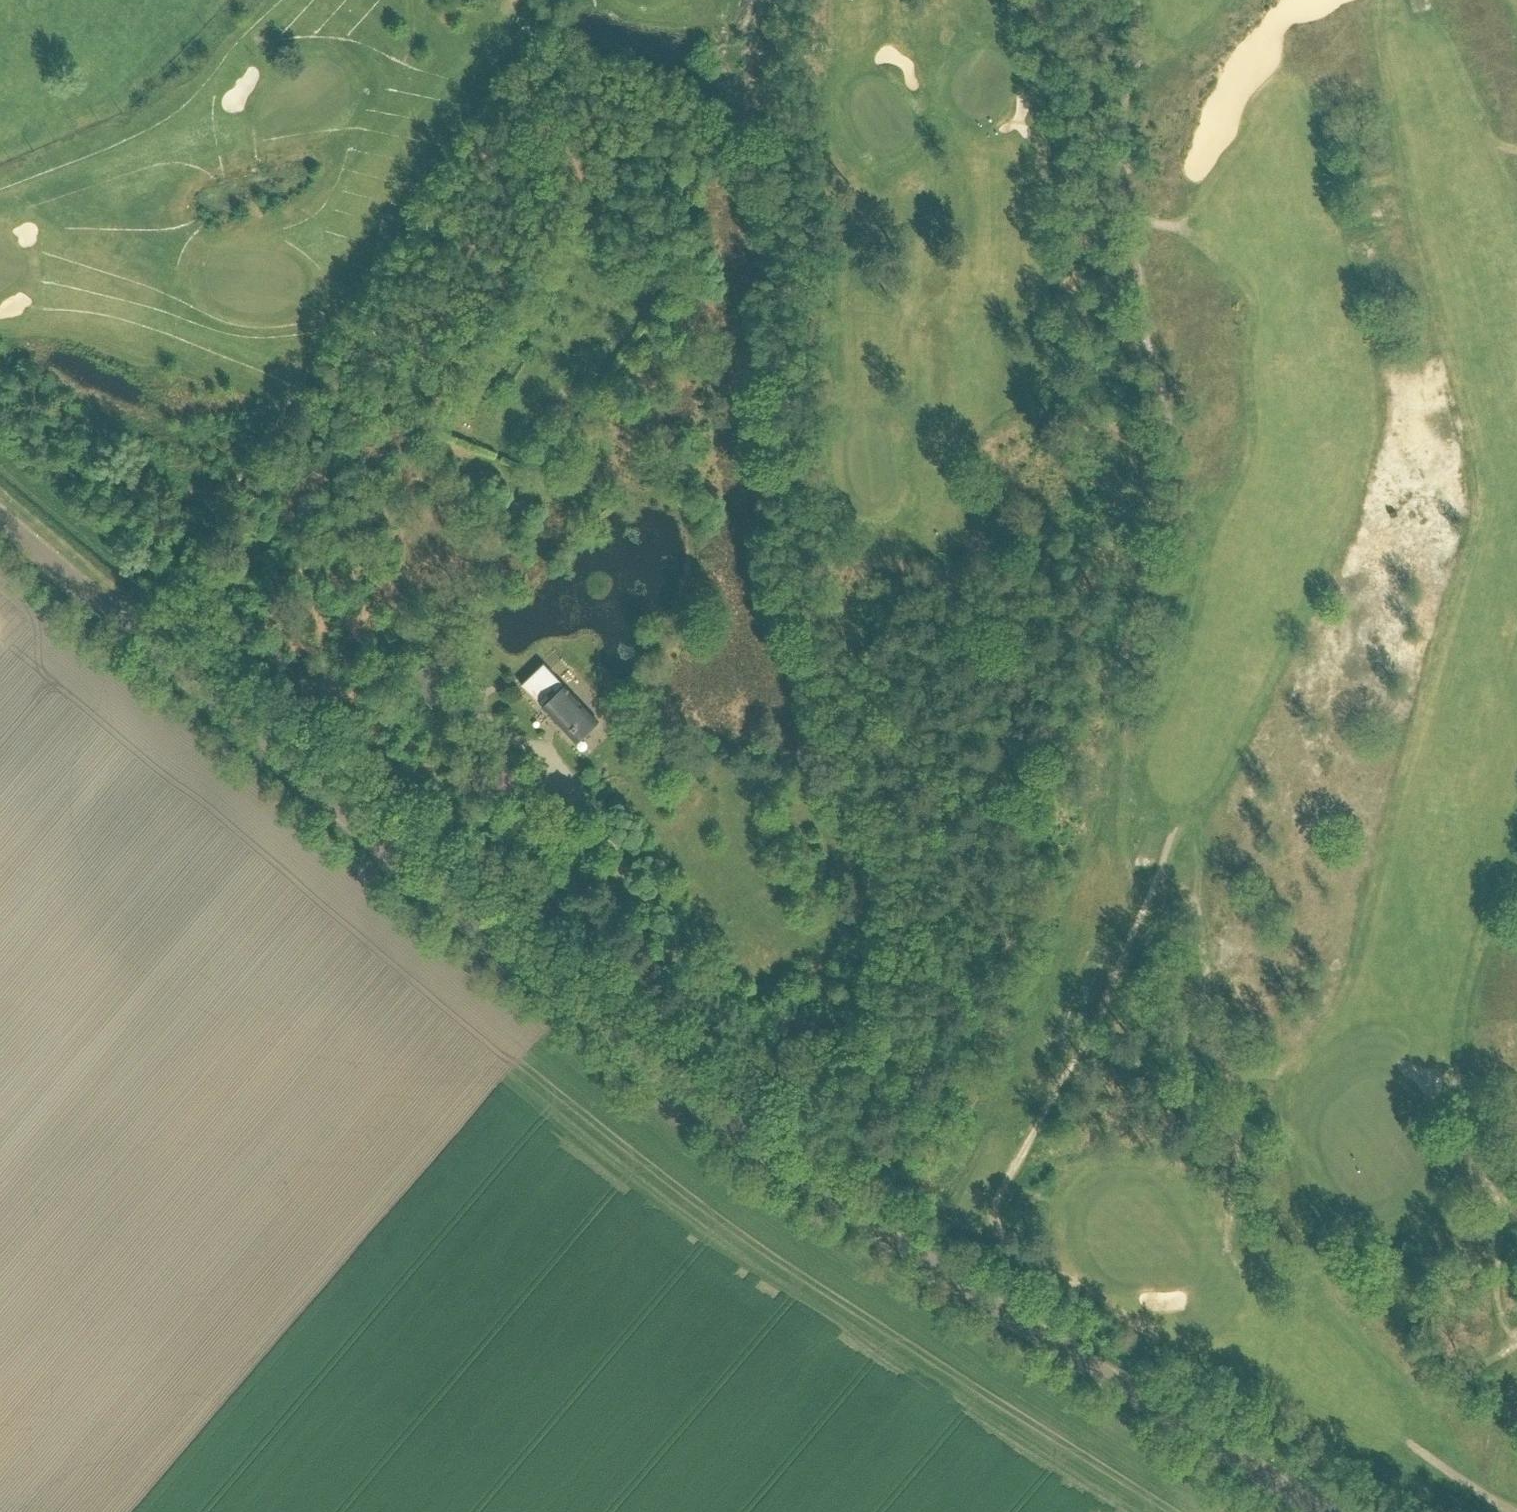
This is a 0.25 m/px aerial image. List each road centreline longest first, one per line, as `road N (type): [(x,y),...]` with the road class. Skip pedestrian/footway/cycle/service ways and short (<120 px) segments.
road 1 (tertiary): [(1320,1511),(929,1262),(598,1022),(0,517)]

